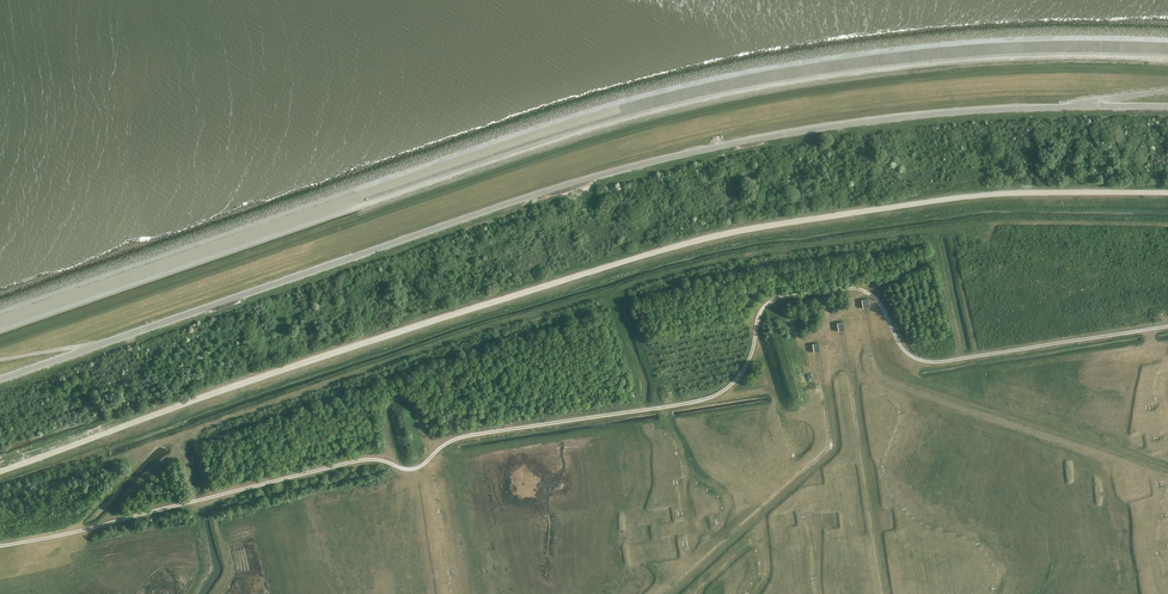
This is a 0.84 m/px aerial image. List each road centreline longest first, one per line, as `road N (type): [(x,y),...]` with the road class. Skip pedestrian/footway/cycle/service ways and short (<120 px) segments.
road 1 (track): [(1167,51),(1088,36),(940,43),(709,79),(554,121),(0,310)]
road 2 (track): [(0,468),(456,313),(707,237),(967,196),(1167,193)]

